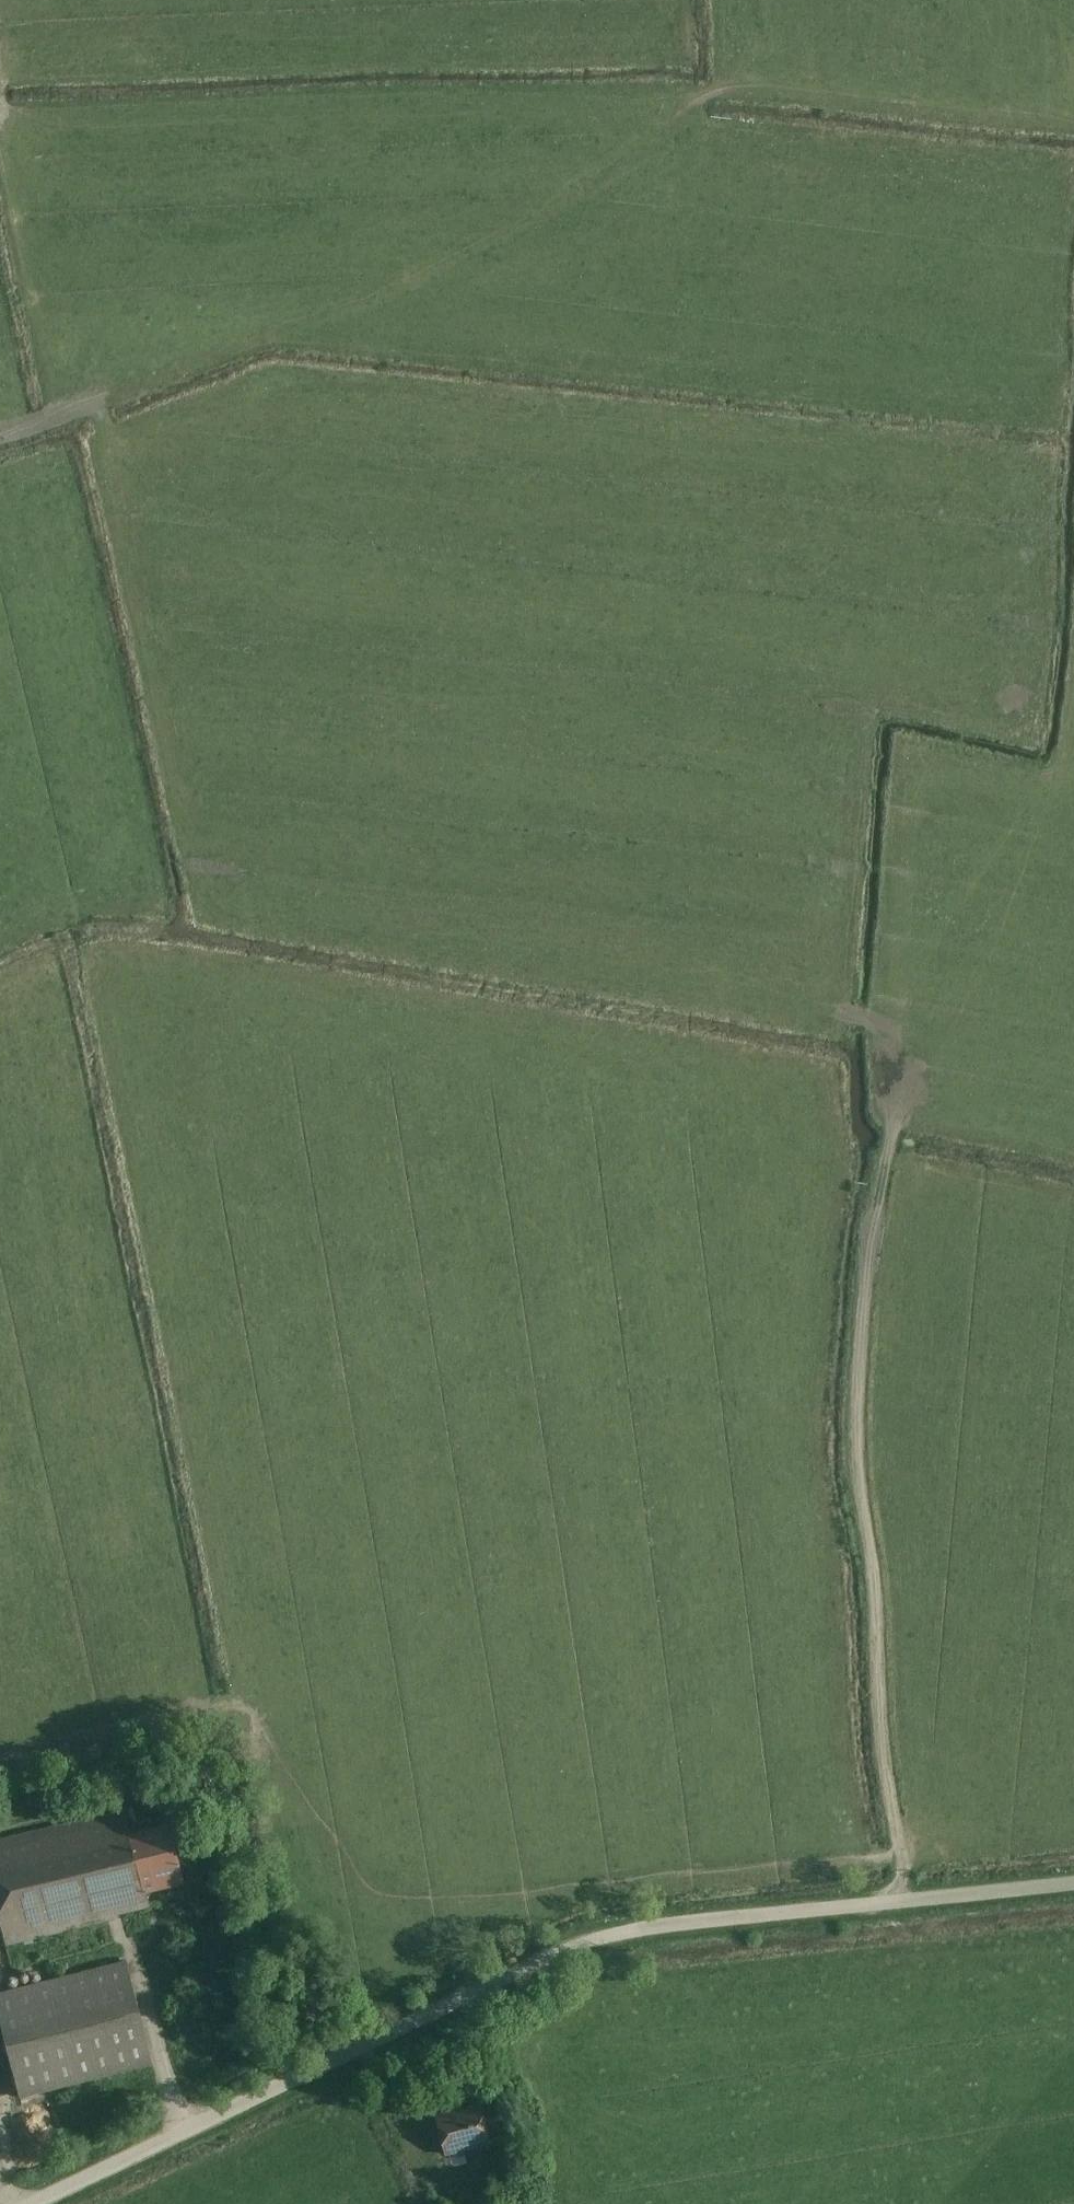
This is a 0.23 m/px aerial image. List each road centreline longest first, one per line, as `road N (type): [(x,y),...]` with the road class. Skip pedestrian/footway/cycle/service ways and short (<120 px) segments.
road 1 (unclassified): [(37,2203),(618,1934),(1073,1891)]

